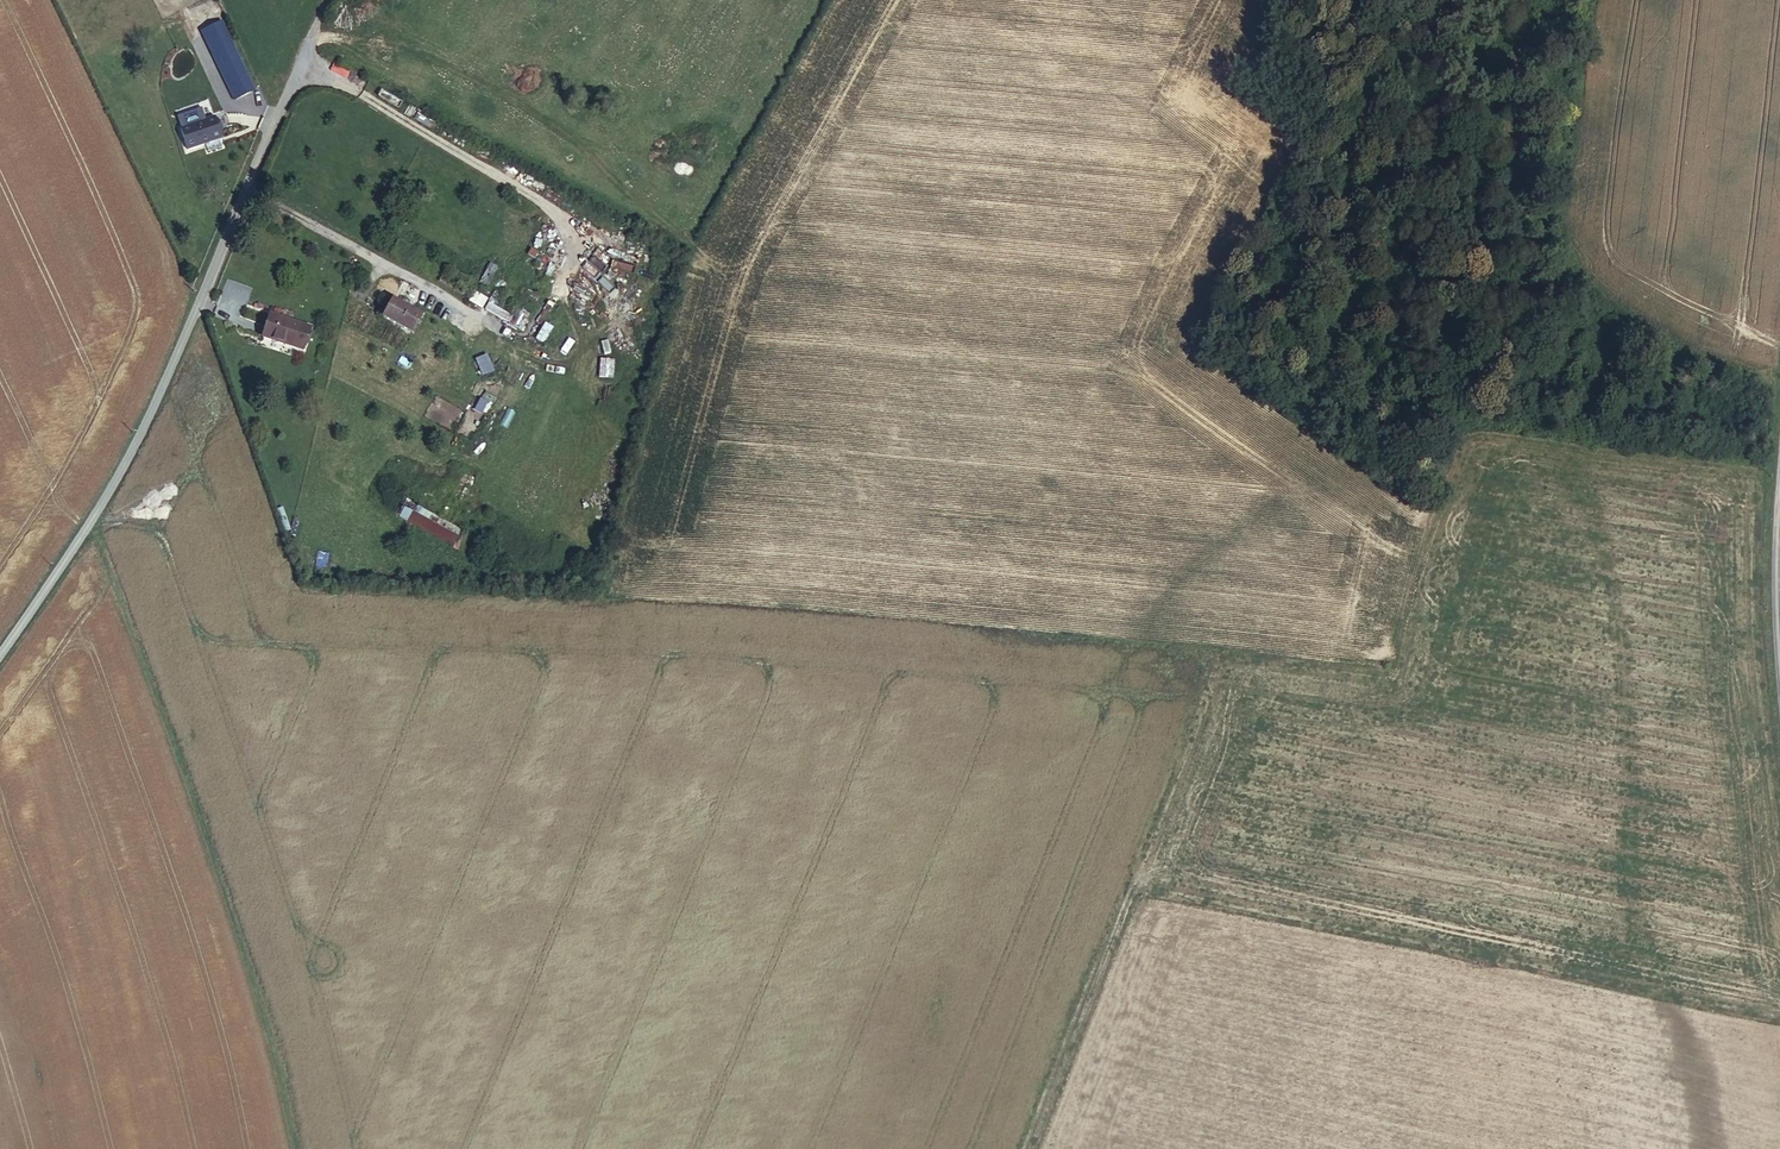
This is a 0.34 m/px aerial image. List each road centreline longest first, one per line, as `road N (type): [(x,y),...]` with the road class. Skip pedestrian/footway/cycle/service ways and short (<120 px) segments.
road 1 (unclassified): [(0,649),(90,524),(165,396),(310,41)]
road 2 (track): [(90,524),(221,883),(290,1148)]
road 3 (unclassified): [(1779,499),(1779,659)]

